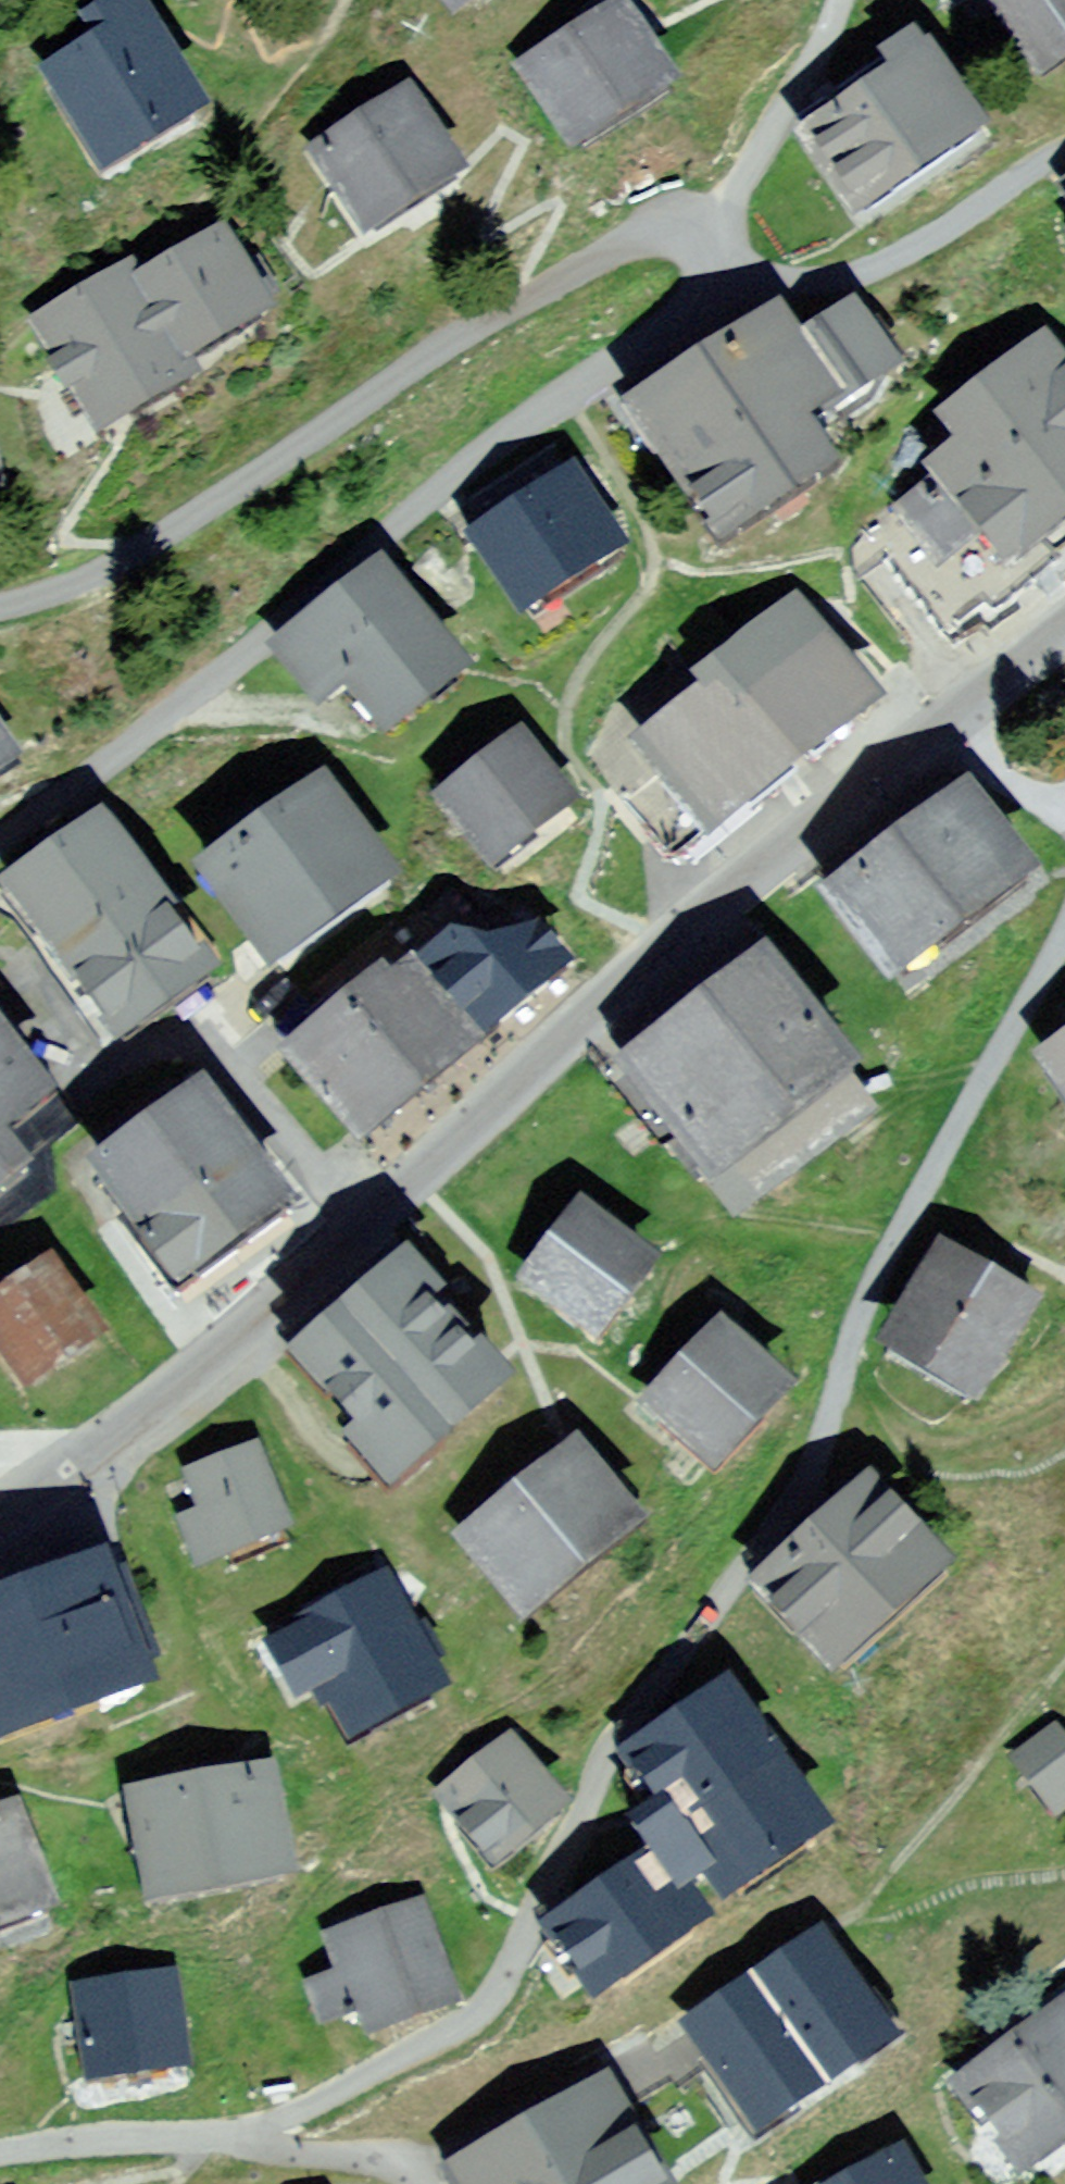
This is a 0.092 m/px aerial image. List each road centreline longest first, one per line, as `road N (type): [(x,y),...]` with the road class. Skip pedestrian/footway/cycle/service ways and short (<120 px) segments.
road 1 (residential): [(237,2140),(468,2022),(499,1988),(607,1753),(730,1594),(795,1493),(900,1232),(1064,930)]
road 2 (residential): [(954,717),(670,951),(364,1228),(0,1520)]
road 3 (residential): [(708,252),(677,327),(566,395),(400,517),(190,699),(0,845)]
road 4 (residential): [(708,252),(626,242),(438,345),(141,546),(0,607)]
road 5 (residential): [(1064,150),(1037,161),(967,218),(853,275),(775,284),(708,252)]
road 6 (residential): [(834,0),(827,26),(737,180),(708,252)]
road 7 (residential): [(237,2140),(116,2139),(0,2157)]
road 8 (residential): [(422,2183),(412,2165),(237,2140)]
road 9 (residential): [(1064,802),(1003,778),(954,717)]
road 10 (residential): [(1064,627),(954,717)]

